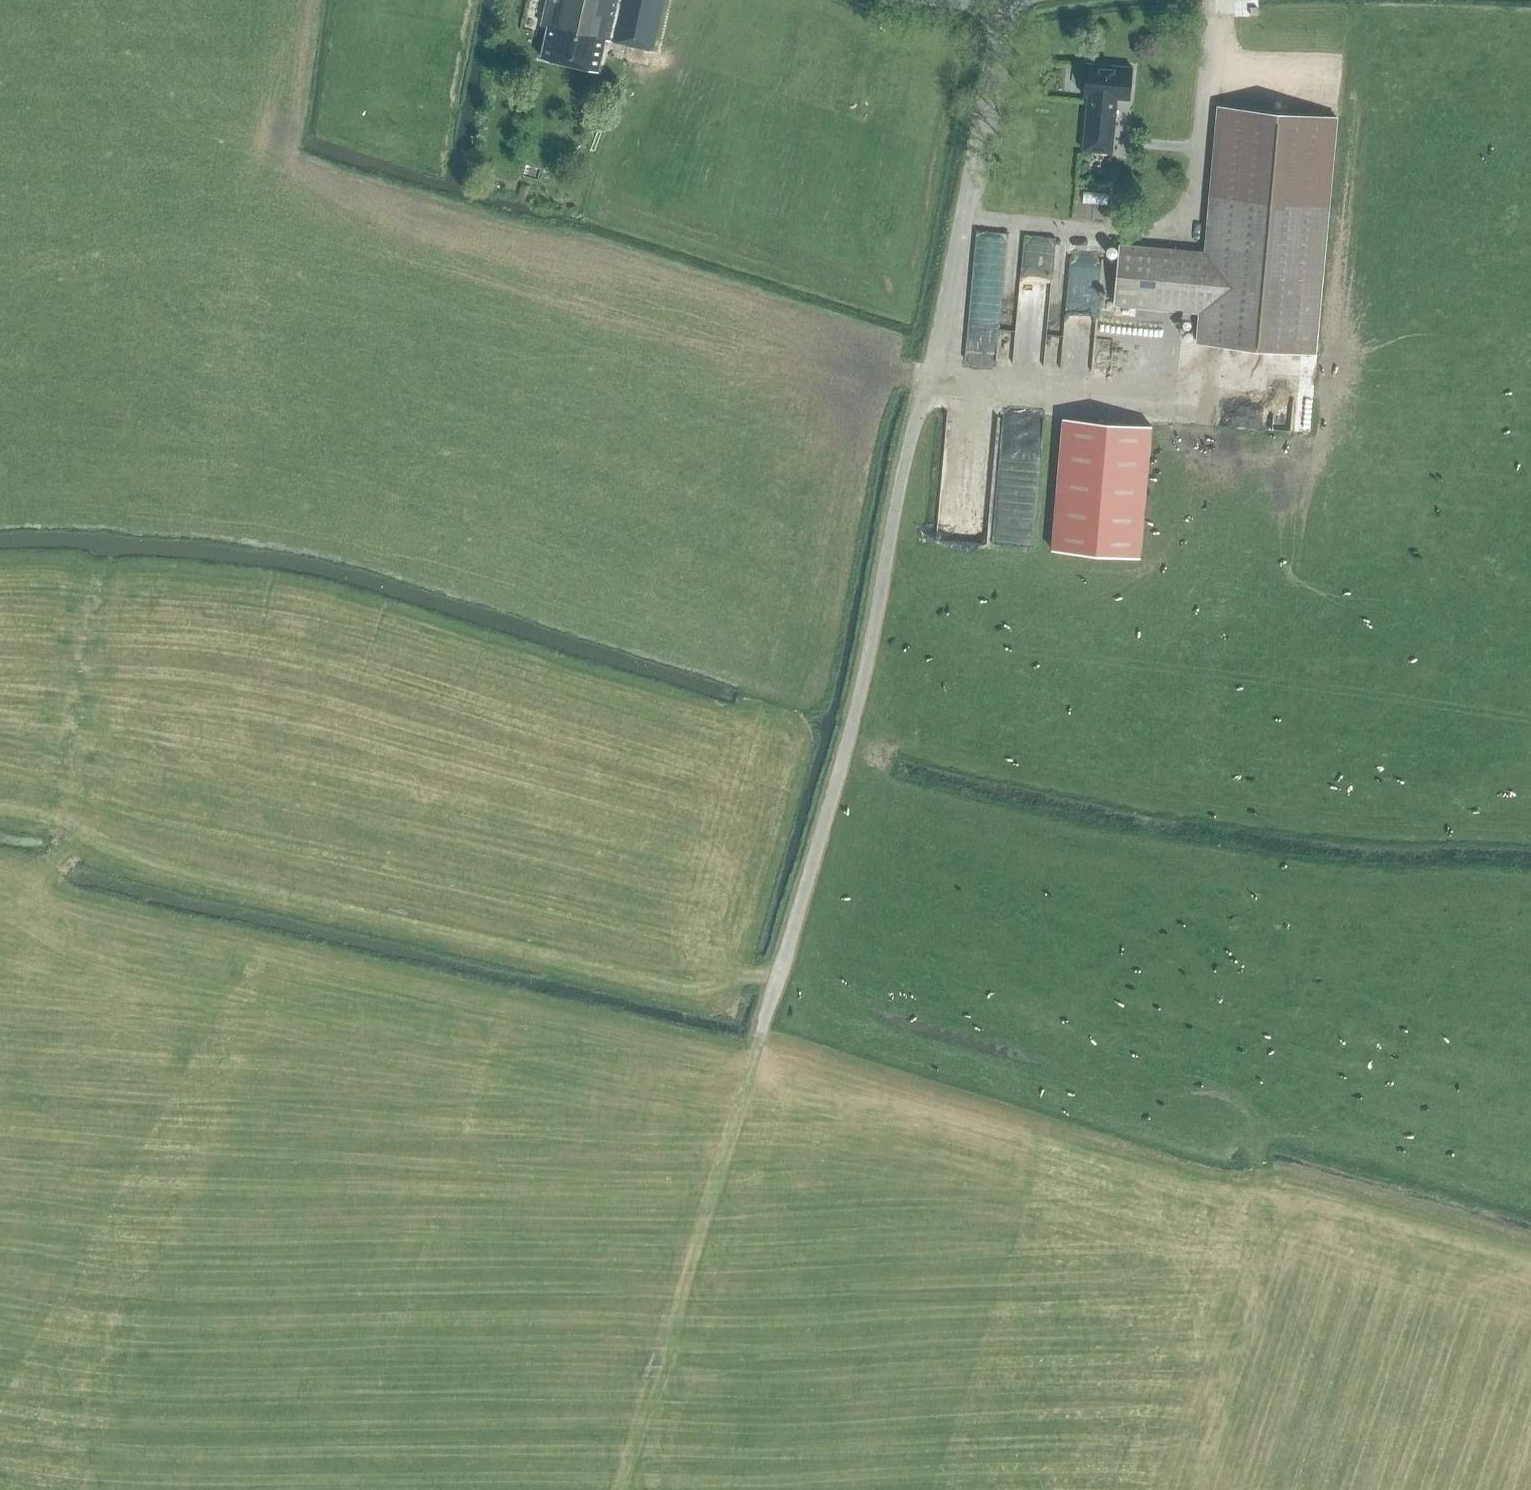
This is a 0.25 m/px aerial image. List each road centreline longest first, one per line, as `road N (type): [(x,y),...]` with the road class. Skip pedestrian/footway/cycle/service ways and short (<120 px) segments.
road 1 (track): [(763,1028),(845,740),(929,383)]

